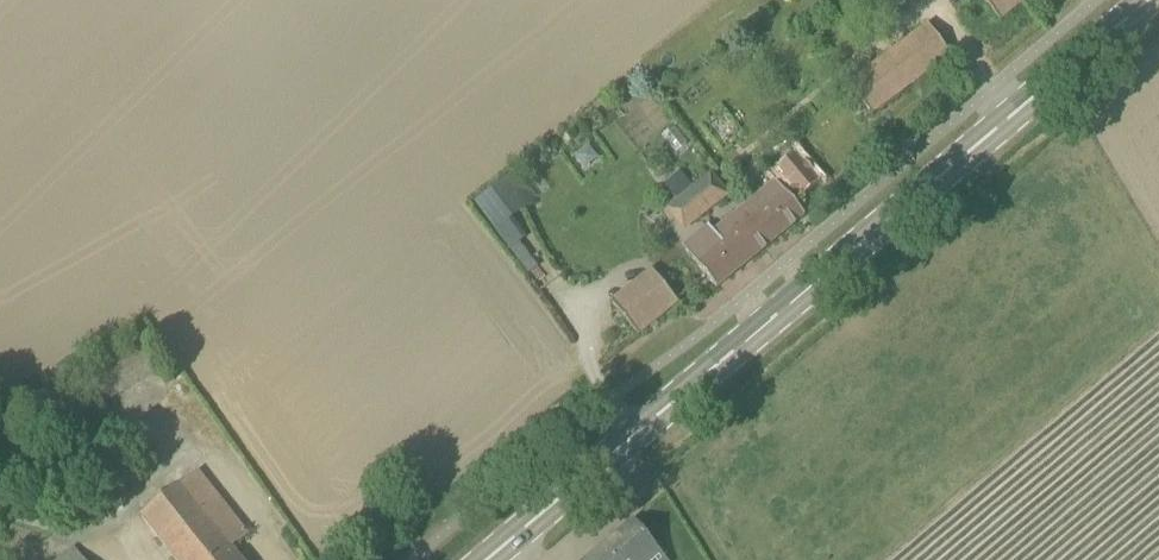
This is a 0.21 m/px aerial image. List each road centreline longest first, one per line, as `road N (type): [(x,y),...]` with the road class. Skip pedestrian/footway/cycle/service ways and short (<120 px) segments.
road 1 (primary): [(485,559),(1148,0)]
road 2 (track): [(0,506),(95,540),(112,559)]

